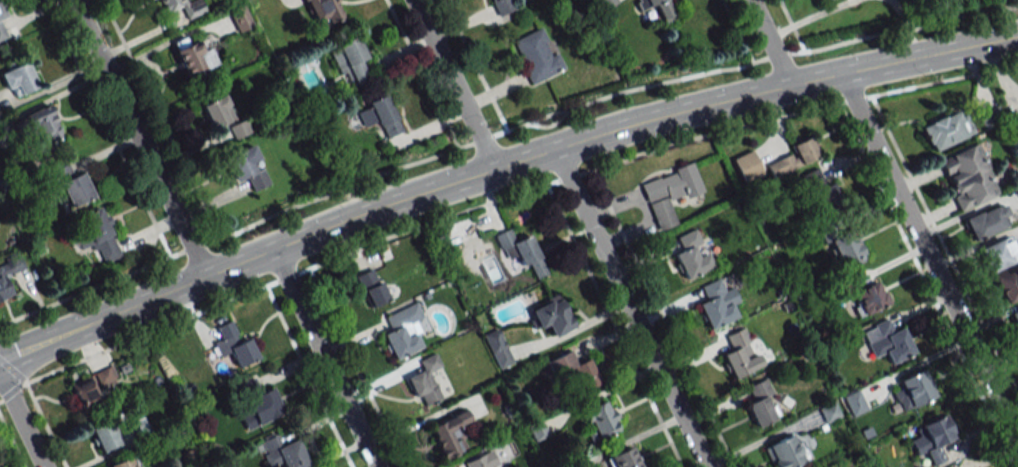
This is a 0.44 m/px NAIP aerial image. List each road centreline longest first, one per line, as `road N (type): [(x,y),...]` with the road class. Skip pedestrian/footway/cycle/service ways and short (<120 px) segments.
road 1 (secondary): [(363,209),(637,119),(1017,32)]
road 2 (residential): [(1017,441),(841,71)]
road 3 (secondary): [(0,357),(363,209)]
road 4 (residential): [(706,466),(553,146)]
road 5 (residential): [(205,273),(73,0)]
road 6 (residential): [(377,466),(272,246)]
road 7 (residential): [(494,166),(414,0)]

